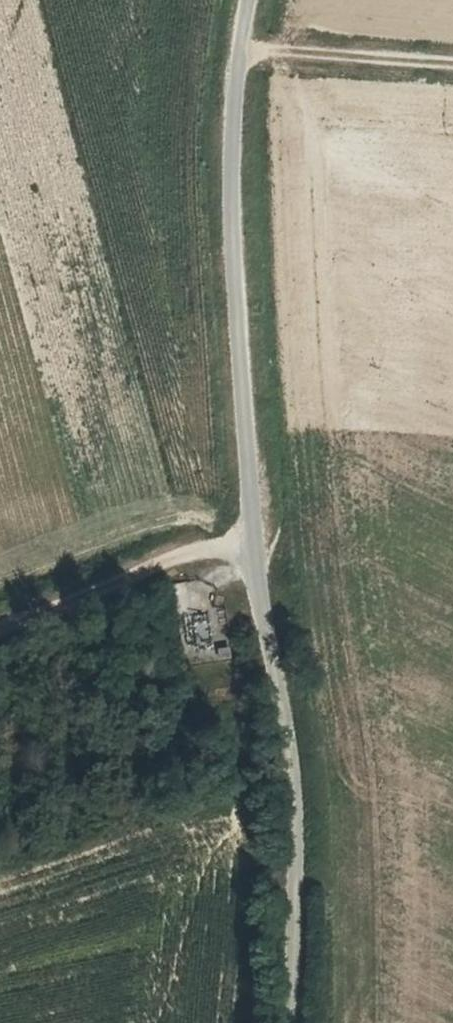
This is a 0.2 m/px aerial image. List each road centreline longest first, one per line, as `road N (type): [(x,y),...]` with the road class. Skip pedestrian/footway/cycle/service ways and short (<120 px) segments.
road 1 (unclassified): [(297,1022),(303,811),(247,438),(242,60),(256,0)]
road 2 (track): [(264,544),(0,635)]
road 3 (track): [(242,60),(452,72)]

